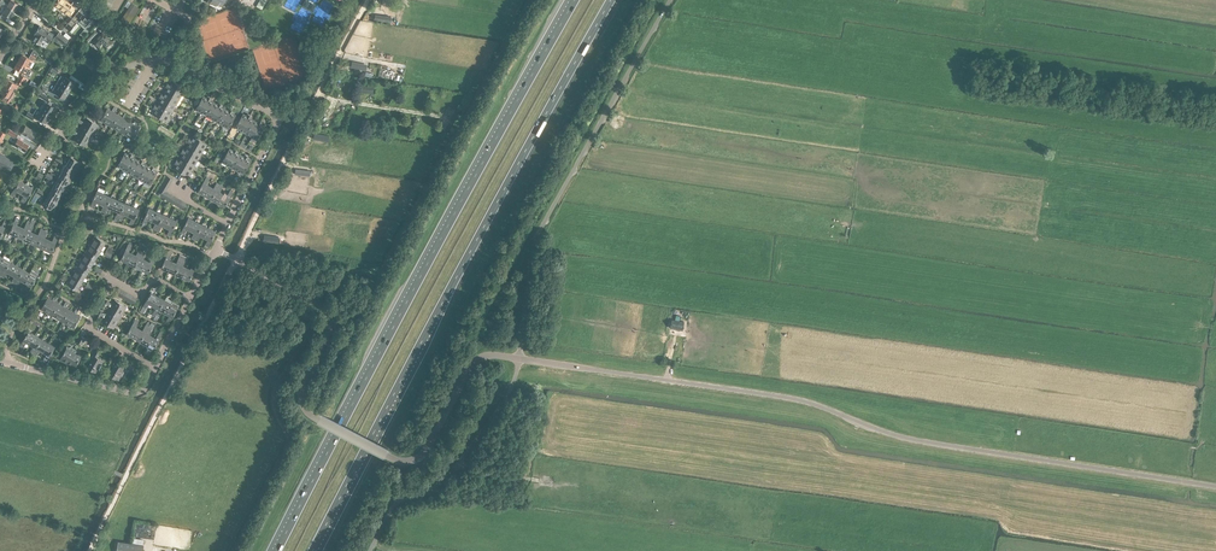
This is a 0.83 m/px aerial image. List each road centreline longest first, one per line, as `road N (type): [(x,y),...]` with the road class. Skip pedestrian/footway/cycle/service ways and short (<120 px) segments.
road 1 (unclassified): [(520,360),(801,400),(912,440),(1215,487)]
road 2 (motorway): [(314,550),(613,0)]
road 3 (motorway): [(576,0),(278,550)]
road 4 (track): [(89,550),(366,0)]
road 5 (unclassified): [(520,360),(541,228),(671,0)]
road 6 (unclassified): [(385,455),(306,411),(302,397),(331,333),(325,307),(214,253)]
road 7 (residential): [(228,222),(276,118),(167,61)]
road 8 (unclassified): [(385,455),(401,462),(425,452),(476,361),(520,360)]
road 9 (tertiary): [(4,362),(132,393),(145,389),(156,368)]
road 10 (residential): [(4,362),(73,221)]
road 11 (residential): [(156,368),(91,331),(115,279)]
road 12 (residential): [(89,217),(214,253)]
road 13 (track): [(445,118),(318,94)]
road 14 (residential): [(59,137),(77,105),(113,73),(153,60)]
road 15 (unclassified): [(456,467),(502,406),(520,360)]
road 16 (unclassified): [(371,550),(399,501),(456,467)]

